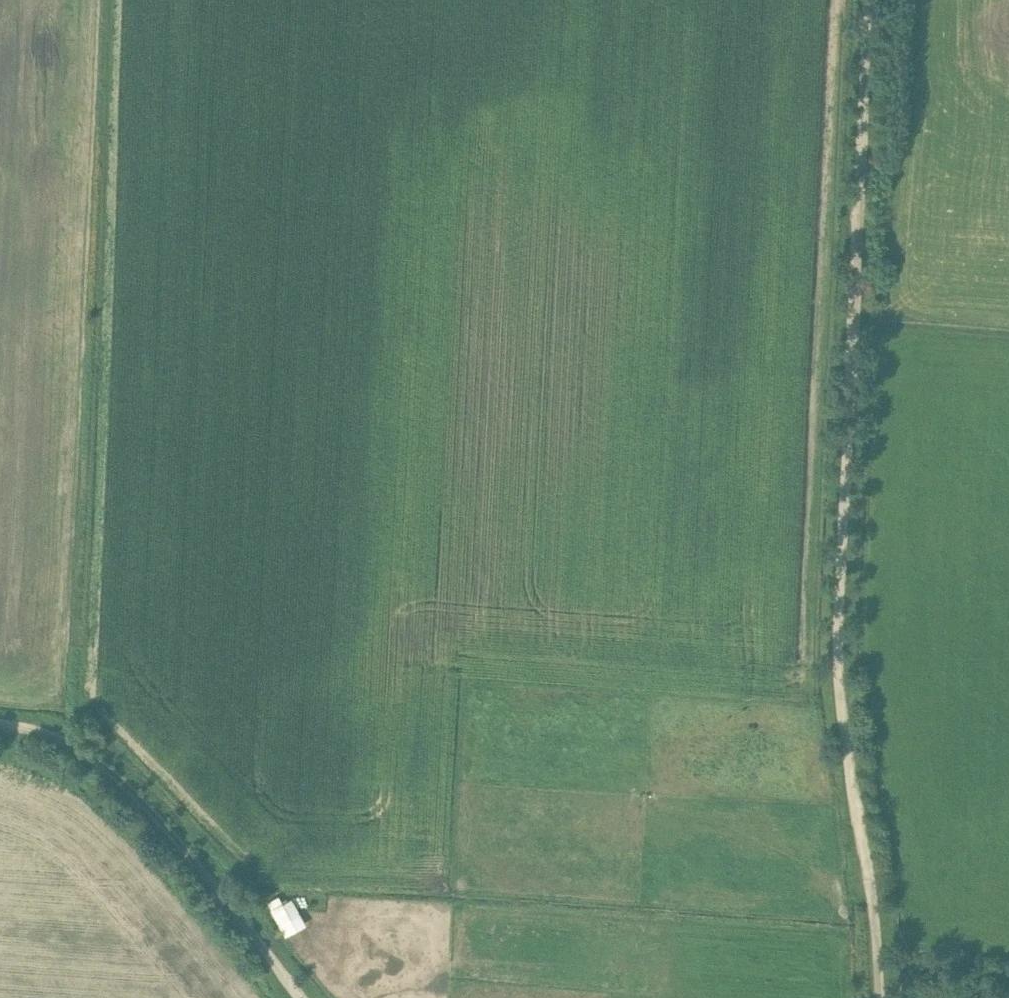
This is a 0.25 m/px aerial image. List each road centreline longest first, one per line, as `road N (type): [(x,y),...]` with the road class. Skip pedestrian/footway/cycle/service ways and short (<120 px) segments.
road 1 (track): [(869,0),(837,652),(876,997)]
road 2 (track): [(303,997),(217,890),(61,740),(0,735)]

